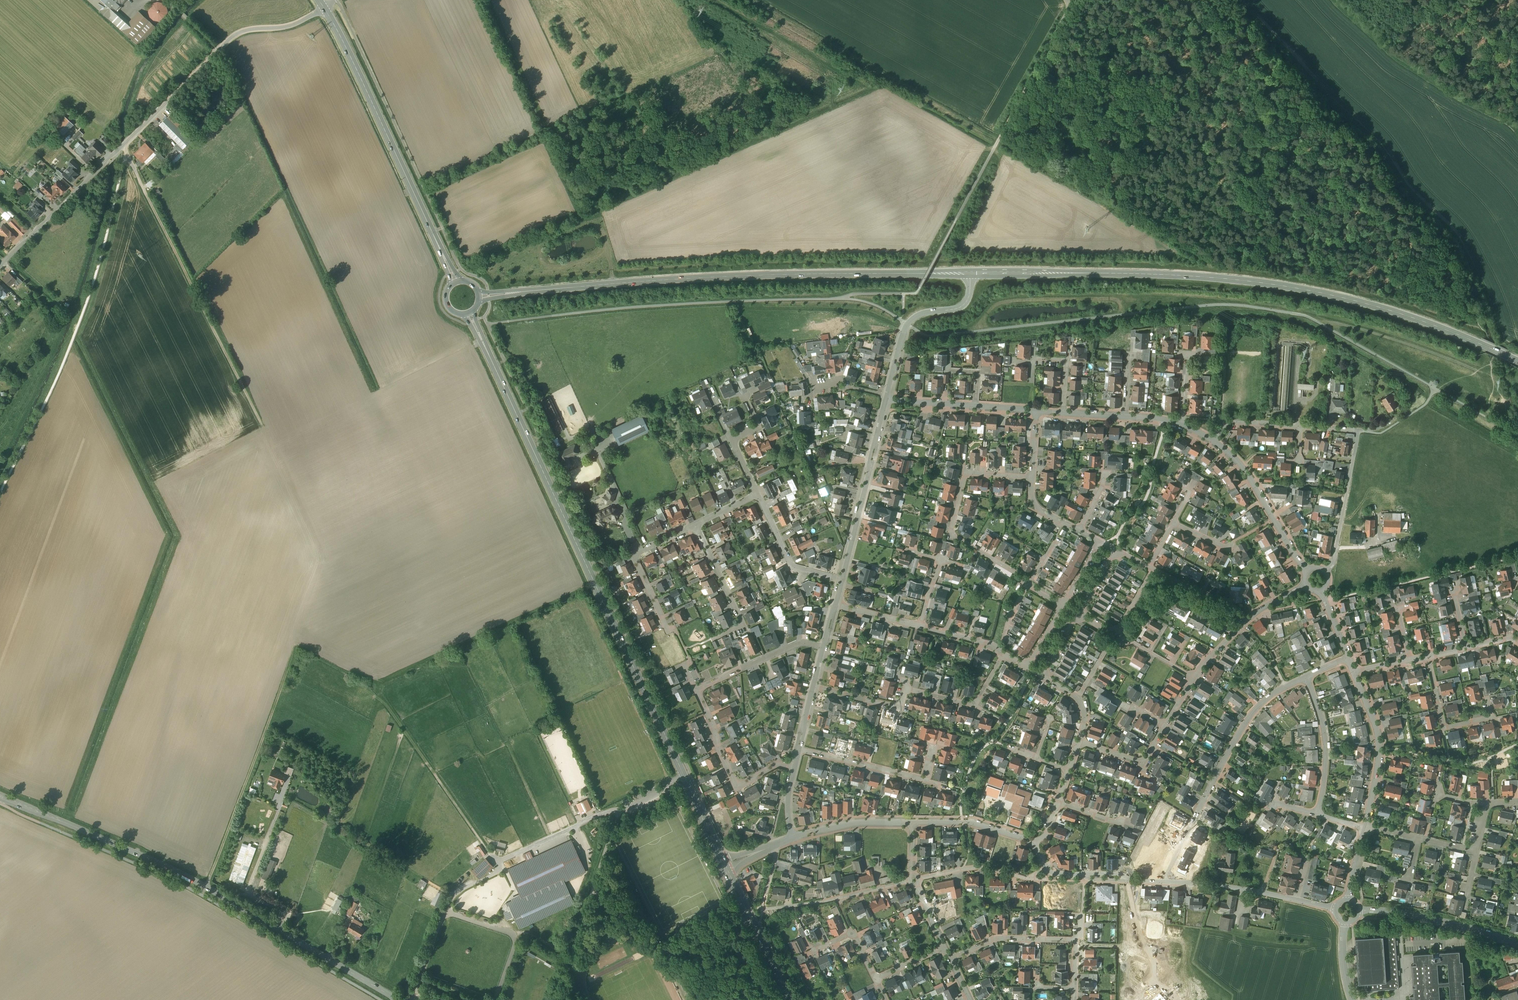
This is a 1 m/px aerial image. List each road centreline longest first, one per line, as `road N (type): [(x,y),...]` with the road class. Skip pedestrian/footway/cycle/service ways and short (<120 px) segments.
road 1 (secondary): [(469,312),(724,866)]
road 2 (secondary): [(971,275),(1250,281),(1374,306),(1517,361)]
road 3 (secondary): [(479,296),(660,279),(971,275)]
road 4 (secondary): [(397,999),(185,876),(0,796)]
road 5 (residential): [(324,8),(228,41),(0,266)]
road 6 (track): [(123,145),(262,425)]
road 7 (secondary): [(324,8),(456,283)]
road 8 (track): [(205,887),(295,648)]
road 9 (track): [(999,139),(1207,261)]
road 10 (residential): [(814,688),(898,708),(908,689),(974,704),(1004,650)]
road 11 (residential): [(1027,585),(960,542),(952,528),(966,470),(1033,476)]
road 12 (residential): [(774,845),(767,909),(913,879)]
road 13 (track): [(489,854),(376,691)]
road 14 (residential): [(885,400),(841,581)]
road 15 (residential): [(1306,677),(1254,708),(1195,818)]
road 16 (residential): [(1337,910),(1163,881)]
road 17 (residential): [(971,275),(962,307),(920,314),(906,325),(886,395)]
road 18 (residential): [(799,750),(925,781),(934,746)]
road 19 (residential): [(1357,911),(1402,913),(1517,942)]
road 20 (residential): [(795,766),(779,763),(739,783),(697,690)]
road 21 (residential): [(1356,672),(1379,748),(1366,827)]
road 22 (unclassified): [(999,139),(1068,0)]
road 23 (residential): [(695,526),(633,556),(668,630)]
road 24 (secondary): [(724,866),(789,999)]
road 25 (residential): [(1359,432),(1336,552),(1323,574)]
road 26 (residential): [(1306,677),(1326,737),(1317,815)]
road 27 (residential): [(1428,657),(1443,727),(1491,717),(1487,698)]
road 28 (residential): [(913,879),(979,868),(1032,878),(1046,867)]
road 29 (residential): [(697,690),(786,649),(824,647)]
road 30 (residential): [(950,958),(991,940),(1077,940)]
road 31 (residential): [(841,581),(795,567),(757,495)]
road 32 (residential): [(757,495),(733,439),(761,427),(746,396)]
road 33 (residential): [(912,823),(976,824),(1034,839)]
road 34 (residential): [(794,837),(856,823),(912,823)]

